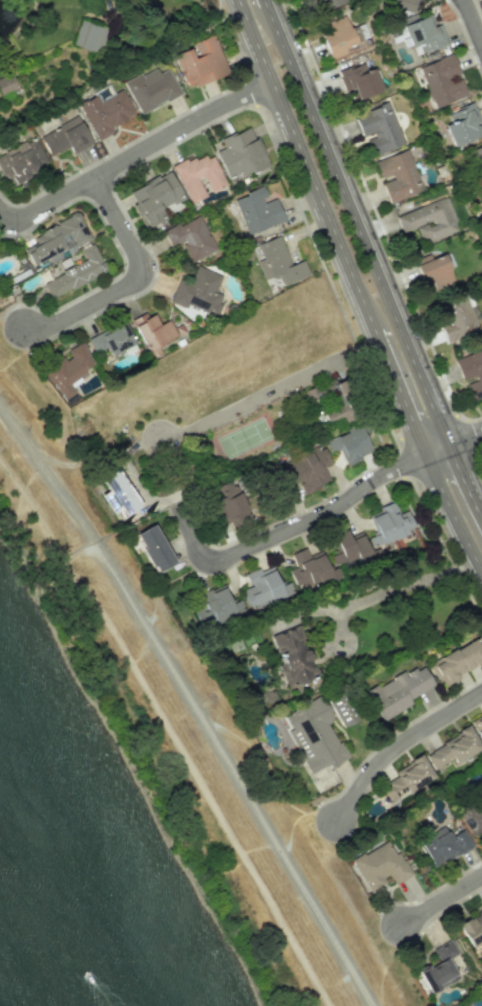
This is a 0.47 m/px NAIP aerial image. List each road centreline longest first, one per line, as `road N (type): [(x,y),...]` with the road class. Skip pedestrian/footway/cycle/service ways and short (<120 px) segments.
road 1 (secondary): [(446,447),(265,4)]
road 2 (secondary): [(238,0),(374,329)]
road 3 (residential): [(273,84),(217,106),(31,213),(0,212)]
road 4 (residential): [(426,456),(226,558),(196,549),(175,504)]
road 5 (residential): [(91,179),(136,255),(135,275),(67,320),(27,329)]
road 6 (residential): [(481,692),(379,759),(335,822)]
road 7 (secondary): [(374,329),(426,456)]
road 8 (secondary): [(426,456),(481,572)]

